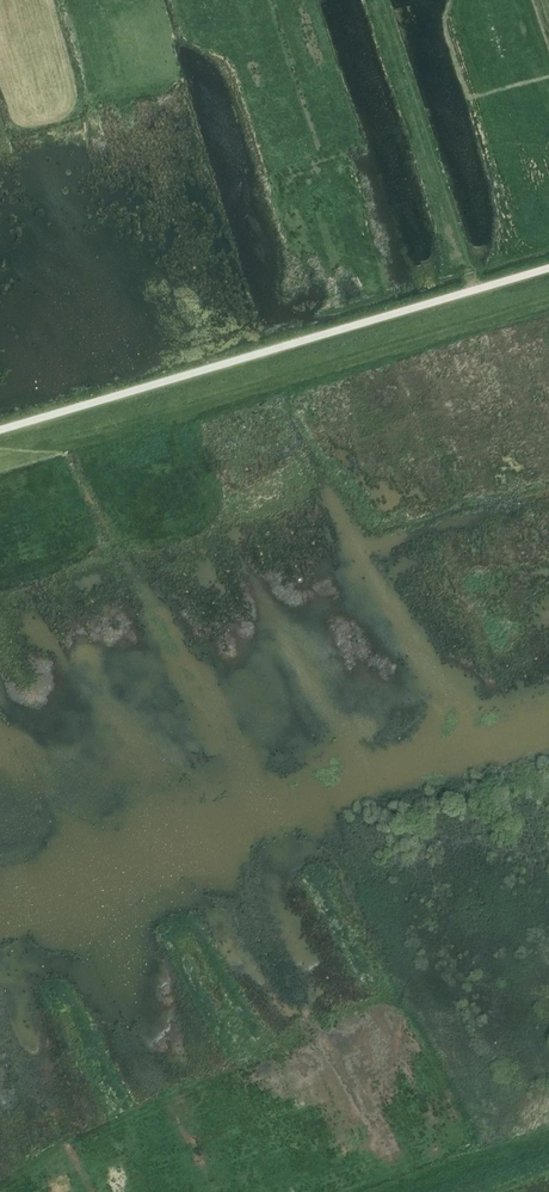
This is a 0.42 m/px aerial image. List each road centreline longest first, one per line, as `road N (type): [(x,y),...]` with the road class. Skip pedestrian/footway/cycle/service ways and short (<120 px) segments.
road 1 (unclassified): [(0,429),(548,267)]

